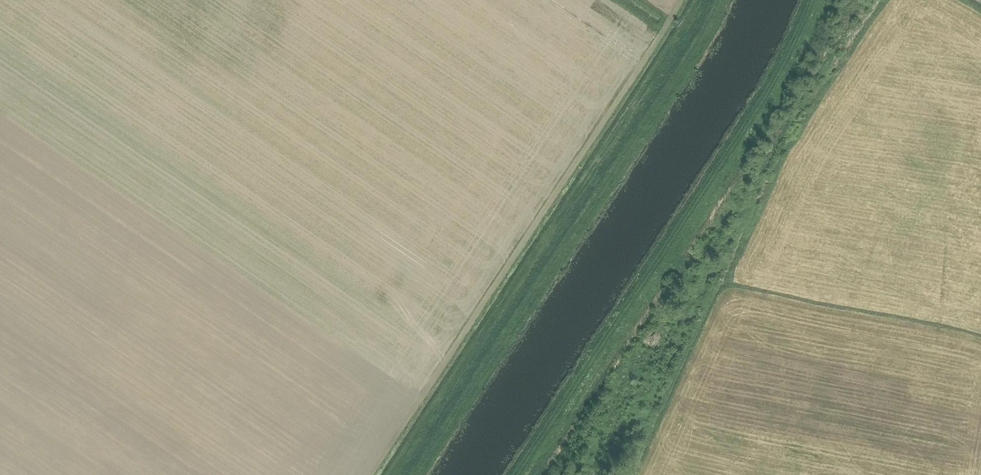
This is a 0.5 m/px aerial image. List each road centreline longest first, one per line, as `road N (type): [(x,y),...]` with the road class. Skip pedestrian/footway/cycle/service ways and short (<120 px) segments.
road 1 (track): [(812,0),(781,69),(518,474)]

